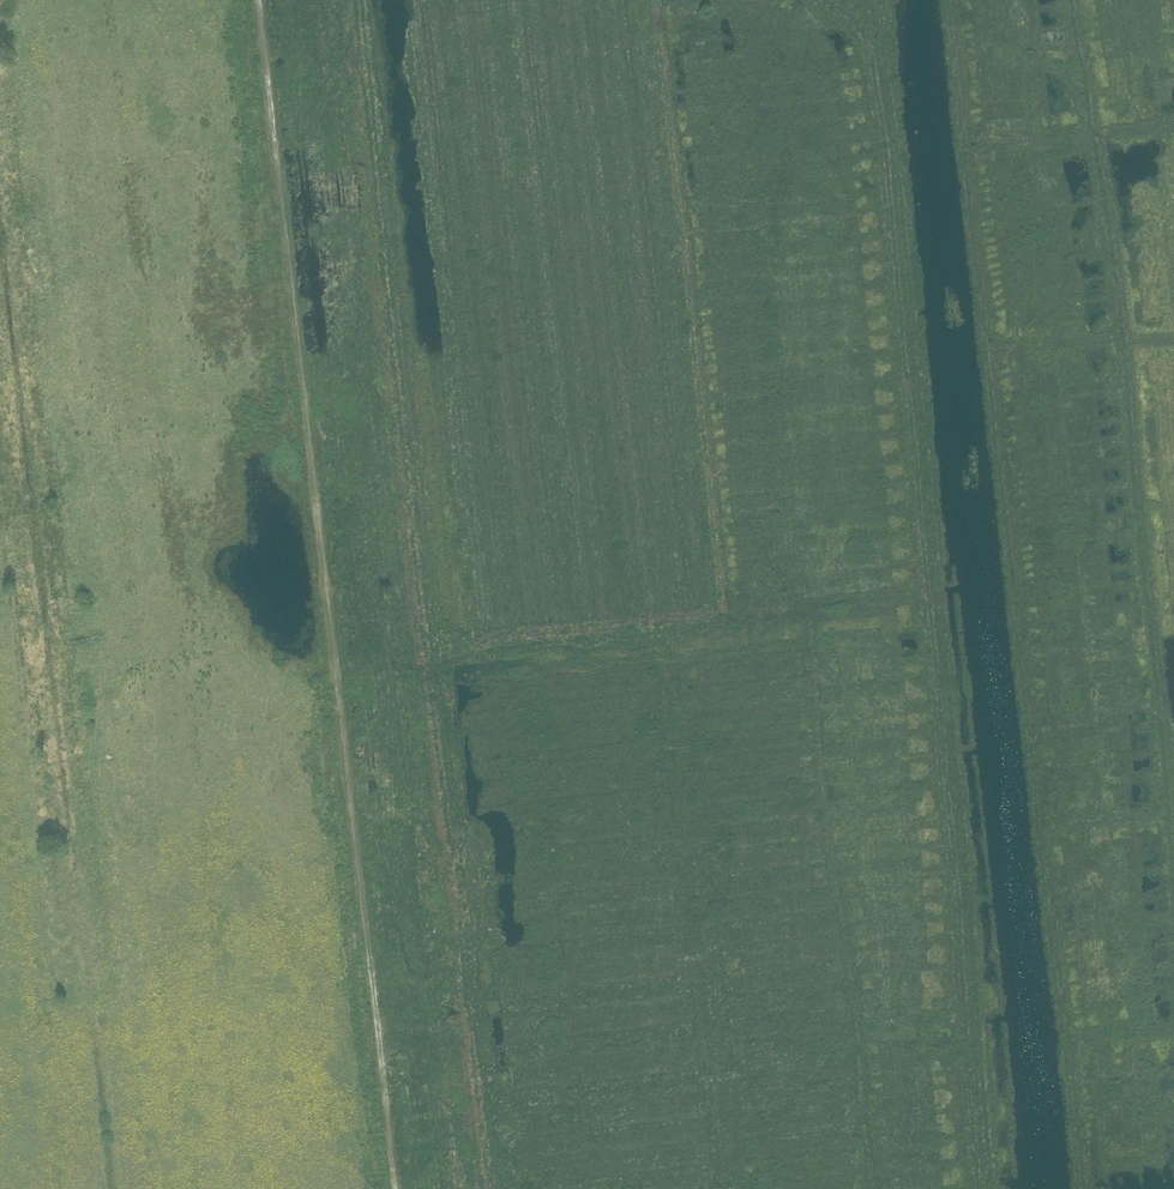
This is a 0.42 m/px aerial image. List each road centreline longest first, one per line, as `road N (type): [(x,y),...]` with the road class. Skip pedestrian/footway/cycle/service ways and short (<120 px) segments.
road 1 (track): [(396,1188),(262,0)]

